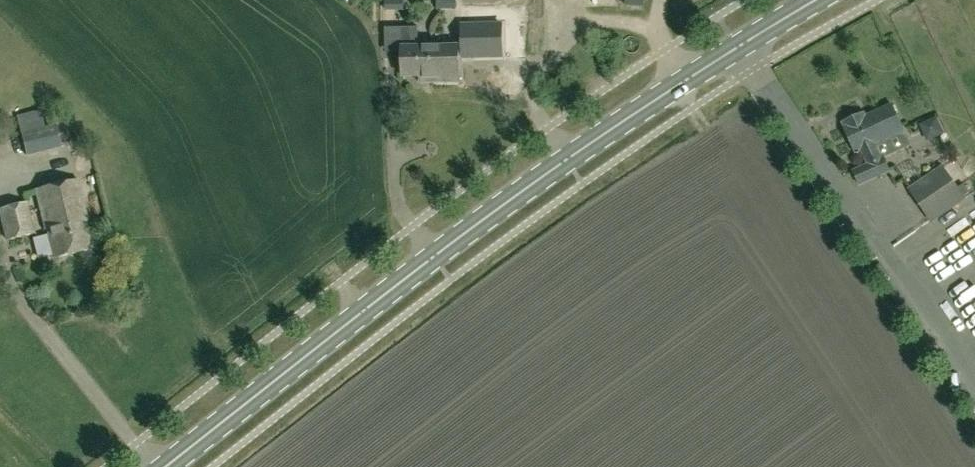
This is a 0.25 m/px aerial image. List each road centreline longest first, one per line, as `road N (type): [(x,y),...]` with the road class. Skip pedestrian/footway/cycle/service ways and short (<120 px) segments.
road 1 (secondary): [(168,466),(435,256),(670,89),(818,0)]

